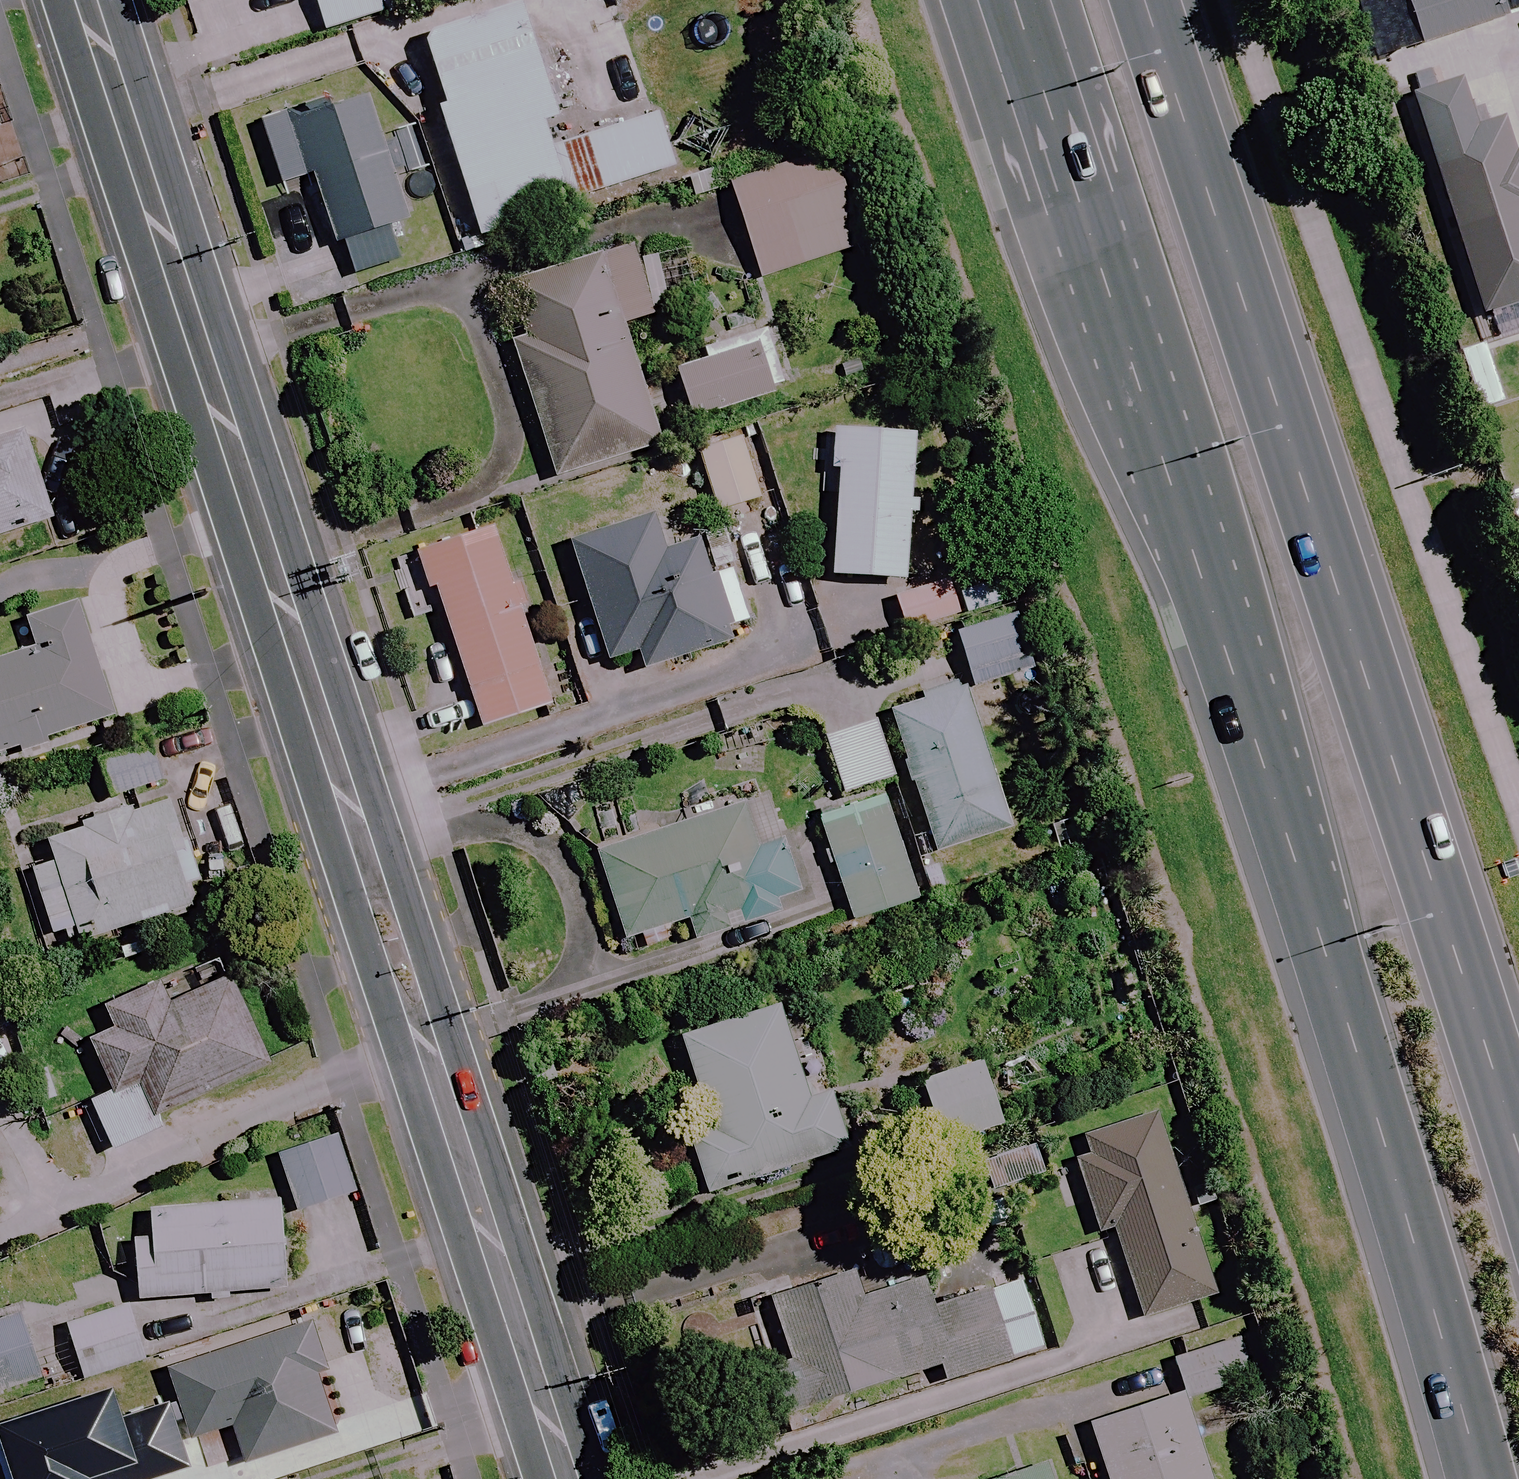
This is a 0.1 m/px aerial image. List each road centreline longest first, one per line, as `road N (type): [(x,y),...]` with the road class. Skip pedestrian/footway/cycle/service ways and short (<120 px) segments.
road 1 (tertiary): [(563,1478),(86,0)]
road 2 (primary): [(1490,1478),(1014,0)]
road 3 (primary): [(1152,0),(1518,1188)]

